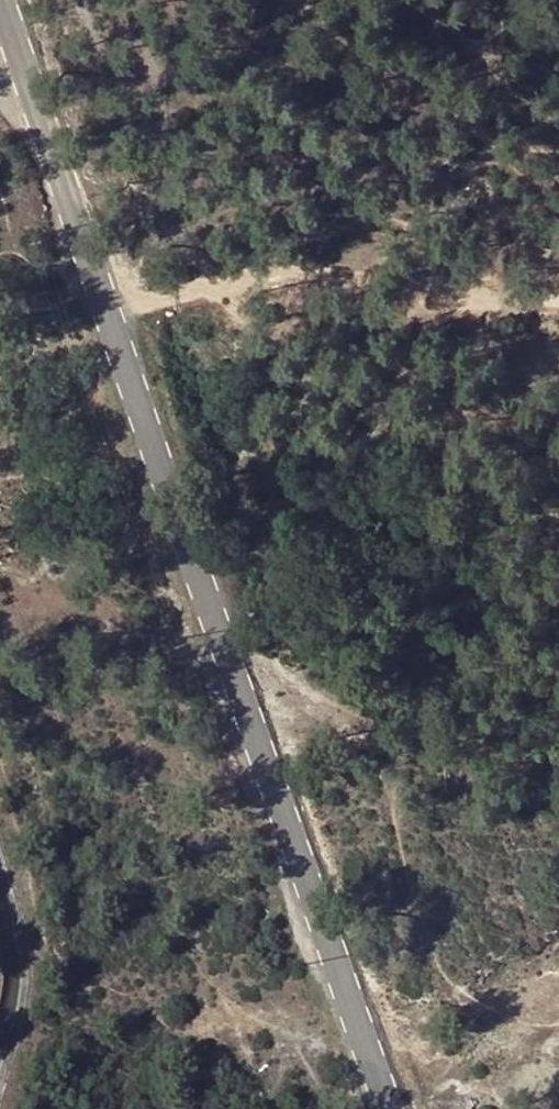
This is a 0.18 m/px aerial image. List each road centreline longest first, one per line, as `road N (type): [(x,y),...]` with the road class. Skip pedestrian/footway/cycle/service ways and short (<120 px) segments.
road 1 (tertiary): [(391,1108),(2,0)]
road 2 (track): [(558,307),(314,275),(100,291)]

